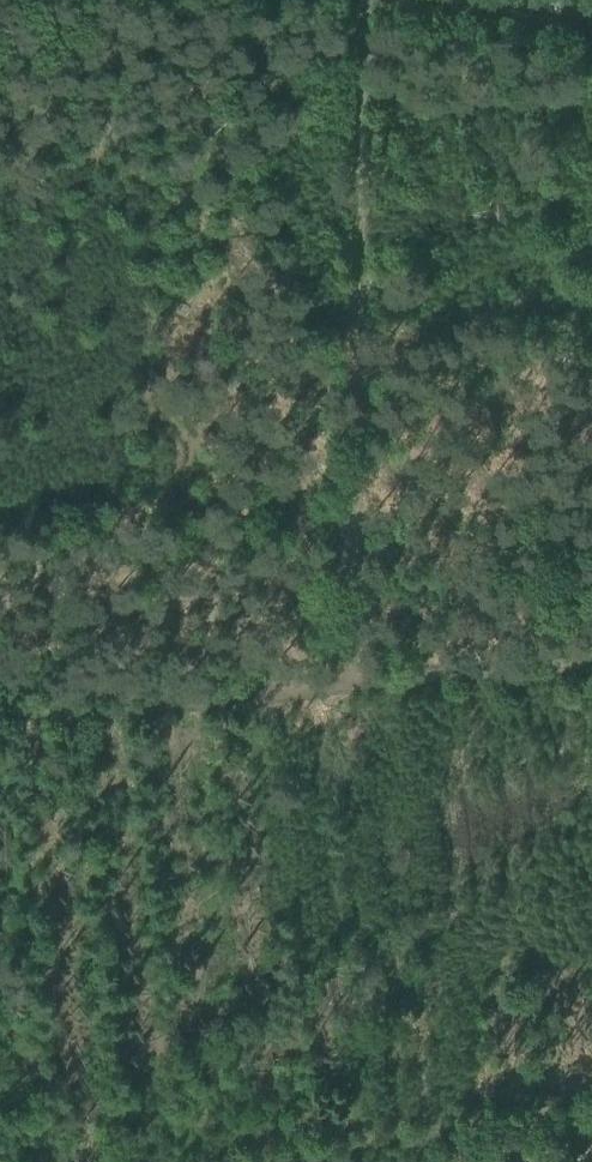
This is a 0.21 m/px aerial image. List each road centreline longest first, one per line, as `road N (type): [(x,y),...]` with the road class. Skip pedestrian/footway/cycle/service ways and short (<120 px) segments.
road 1 (track): [(0,715),(591,665)]

